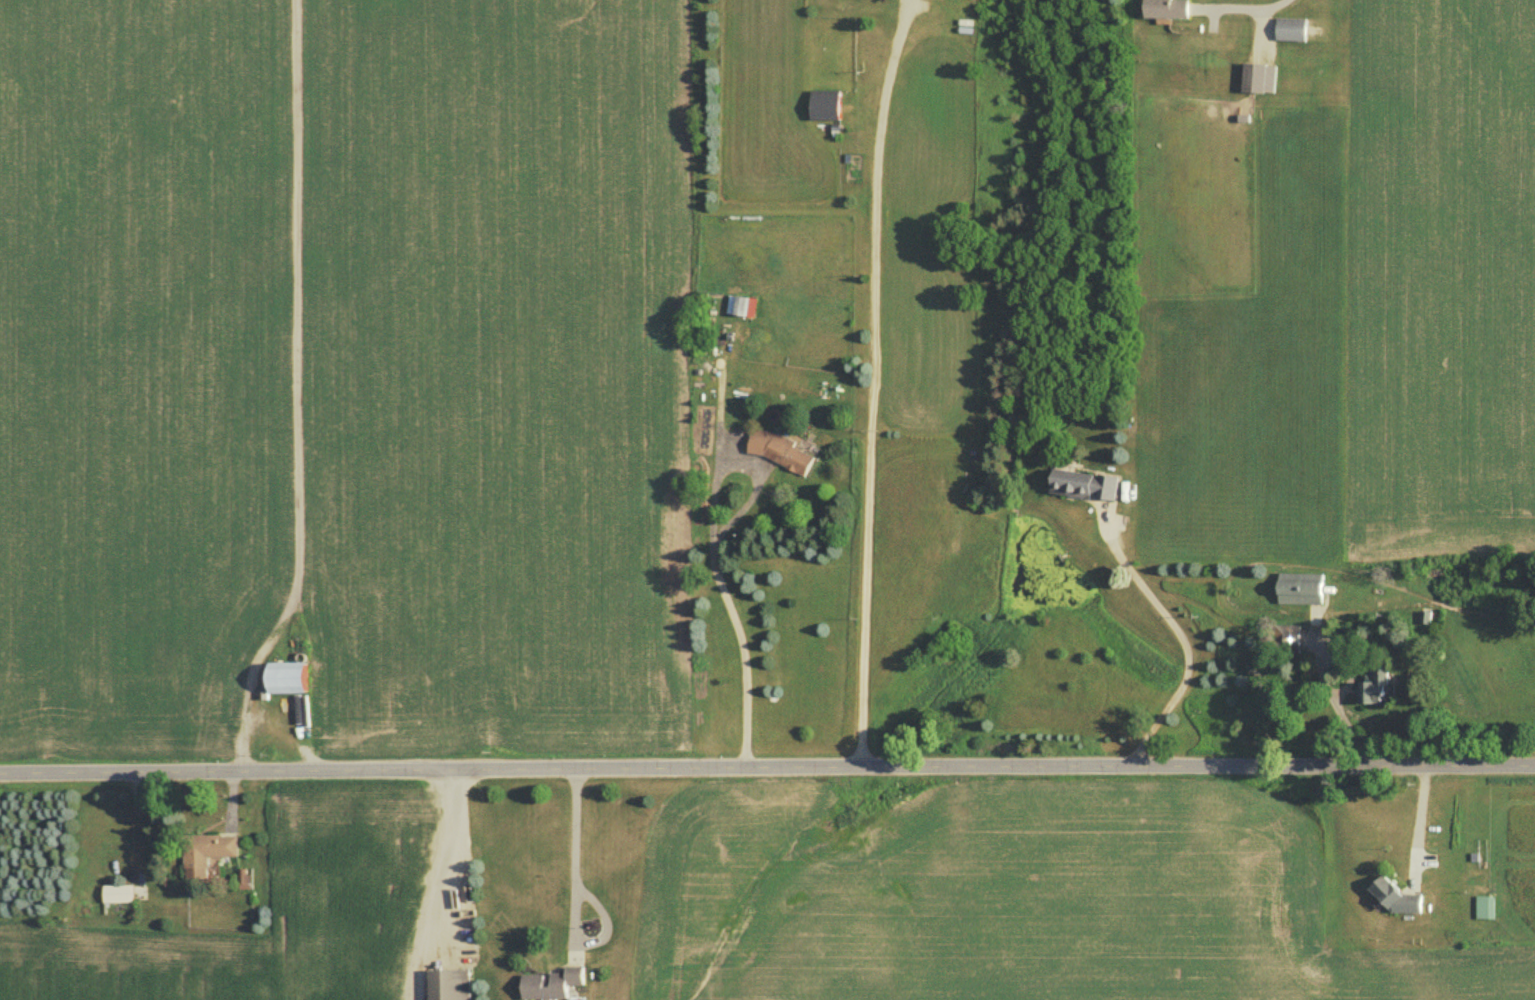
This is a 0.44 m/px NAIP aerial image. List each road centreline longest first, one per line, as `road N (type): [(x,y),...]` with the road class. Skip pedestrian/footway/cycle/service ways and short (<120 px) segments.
road 1 (tertiary): [(0,770),(1534,765)]

